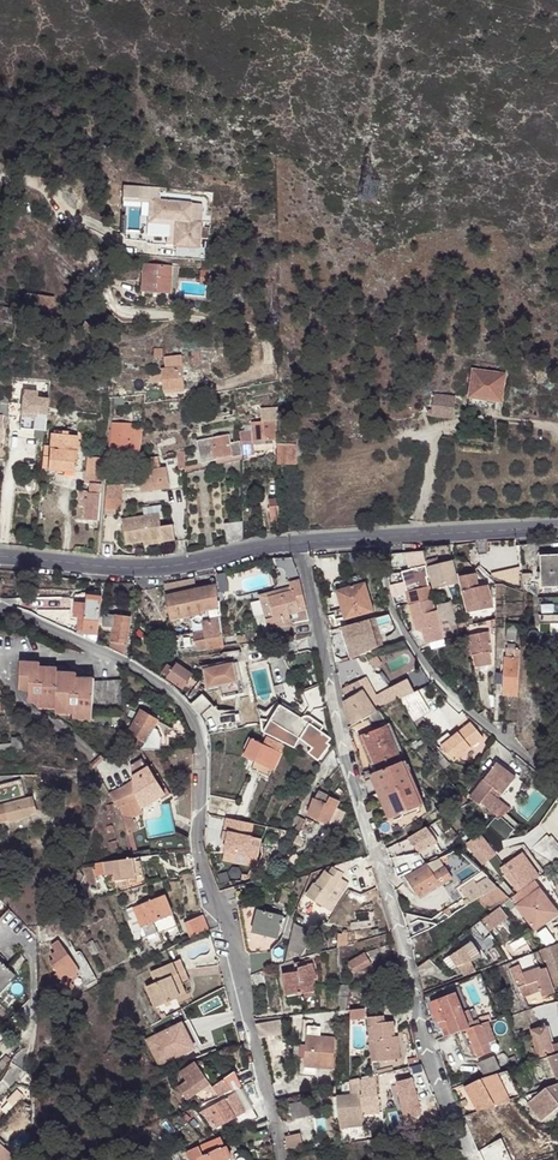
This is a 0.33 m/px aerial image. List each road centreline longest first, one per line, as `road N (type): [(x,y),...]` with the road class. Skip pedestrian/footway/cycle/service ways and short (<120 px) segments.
road 1 (residential): [(0,605),(145,675),(199,730),(200,861),(261,1056),(281,1159)]
road 2 (unclassified): [(453,1114),(430,1069),(298,546)]
road 3 (residential): [(382,539),(397,621),(420,657),(557,786)]
road 4 (unclassified): [(0,559),(153,573),(298,546)]
road 5 (unclassified): [(382,539),(557,531)]

